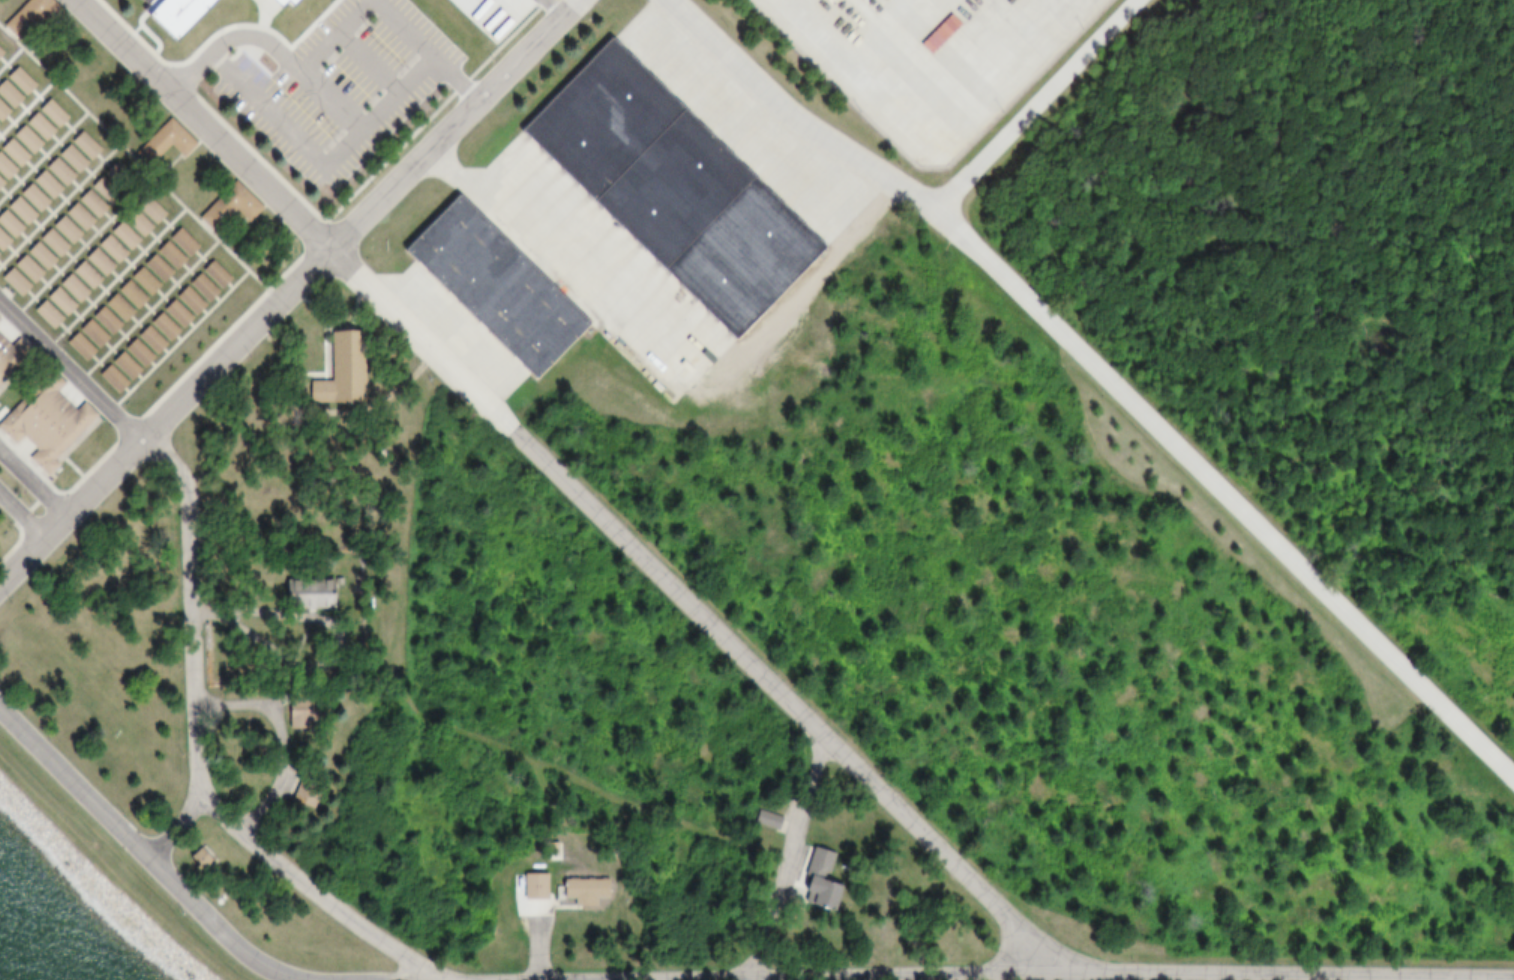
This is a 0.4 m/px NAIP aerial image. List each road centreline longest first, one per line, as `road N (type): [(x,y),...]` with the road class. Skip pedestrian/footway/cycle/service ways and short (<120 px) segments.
road 1 (residential): [(1077,975),(79,0)]
road 2 (residential): [(1513,770),(935,202),(790,110),(680,0)]
road 3 (residential): [(436,979),(783,967),(1513,974)]
road 4 (residential): [(0,566),(572,0)]
road 5 (residential): [(436,979),(422,961),(201,795),(182,465),(148,421)]
road 6 (residential): [(0,704),(265,963),(329,979)]
road 7 (residential): [(1139,0),(935,202)]
road 8 (residential): [(0,298),(137,431)]

